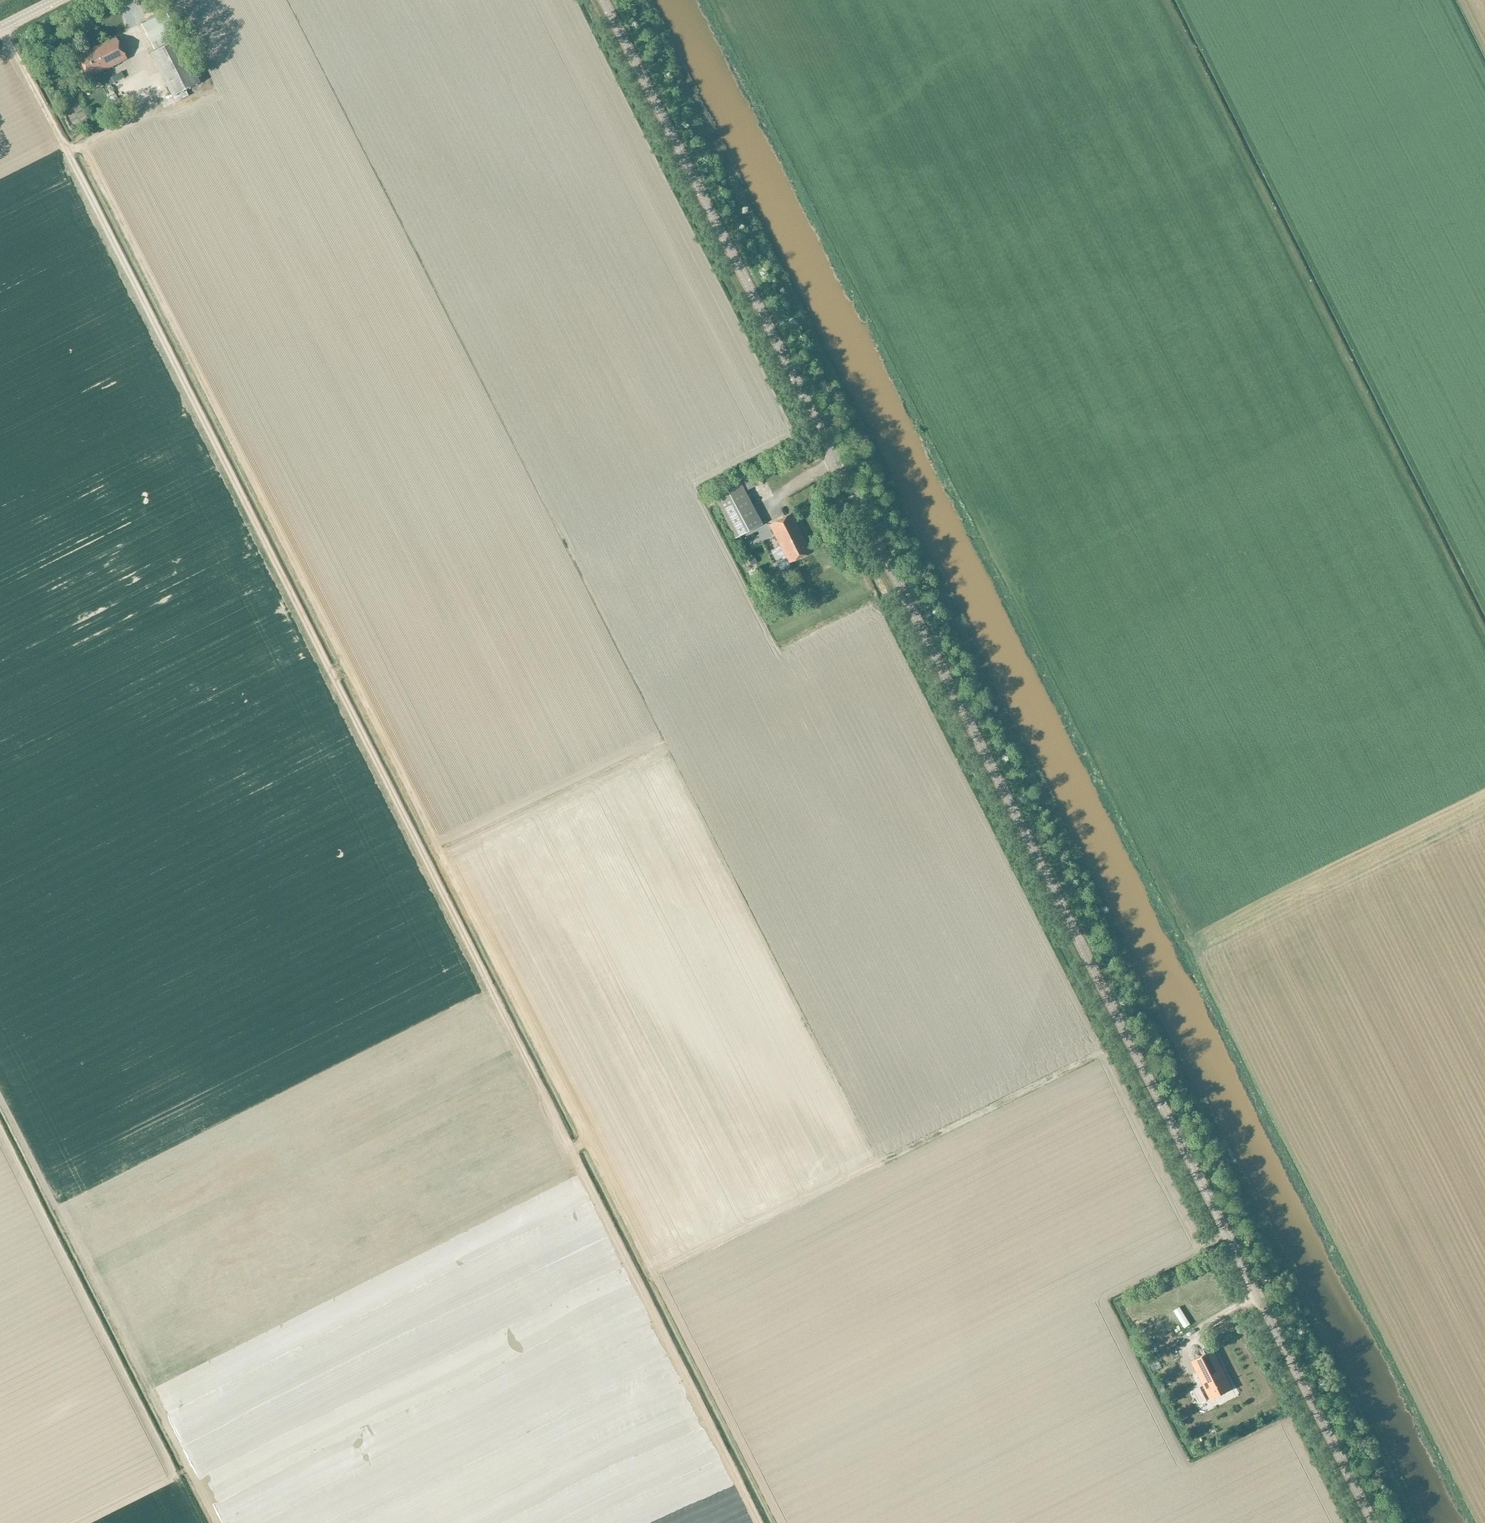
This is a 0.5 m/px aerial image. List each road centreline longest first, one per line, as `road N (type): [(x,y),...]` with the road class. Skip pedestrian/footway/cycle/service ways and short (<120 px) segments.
road 1 (unclassified): [(1372,1522),(605,0)]

